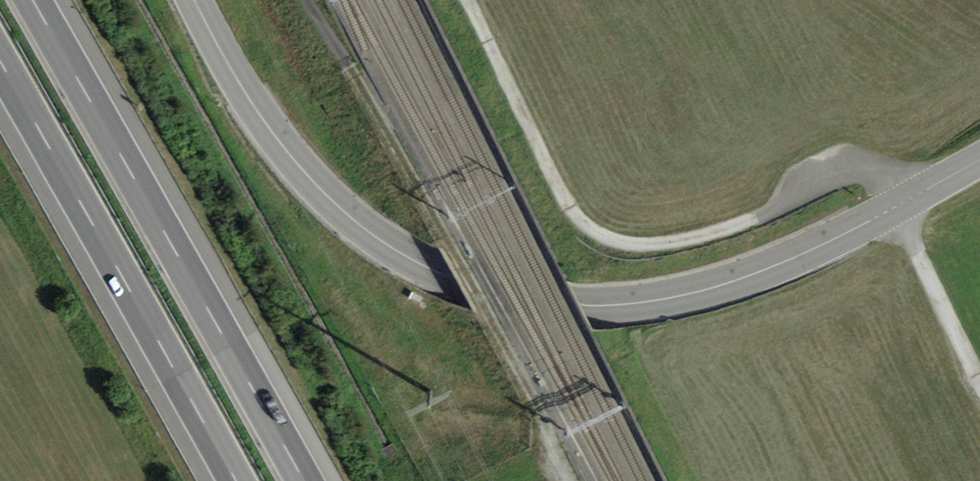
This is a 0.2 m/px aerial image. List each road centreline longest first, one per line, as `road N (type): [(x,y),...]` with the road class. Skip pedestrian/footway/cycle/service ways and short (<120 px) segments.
road 1 (unclassified): [(979,160),(831,241),(720,285),(625,305),(497,293),(403,255),(349,216),(263,121),(195,0)]
road 2 (track): [(906,201),(879,173),(858,170),(691,236),(646,245),(605,241),(573,221),(463,0)]
road 3 (motorway): [(298,480),(26,0)]
road 4 (motorway): [(0,81),(227,480)]
road 5 (track): [(979,382),(889,210)]

